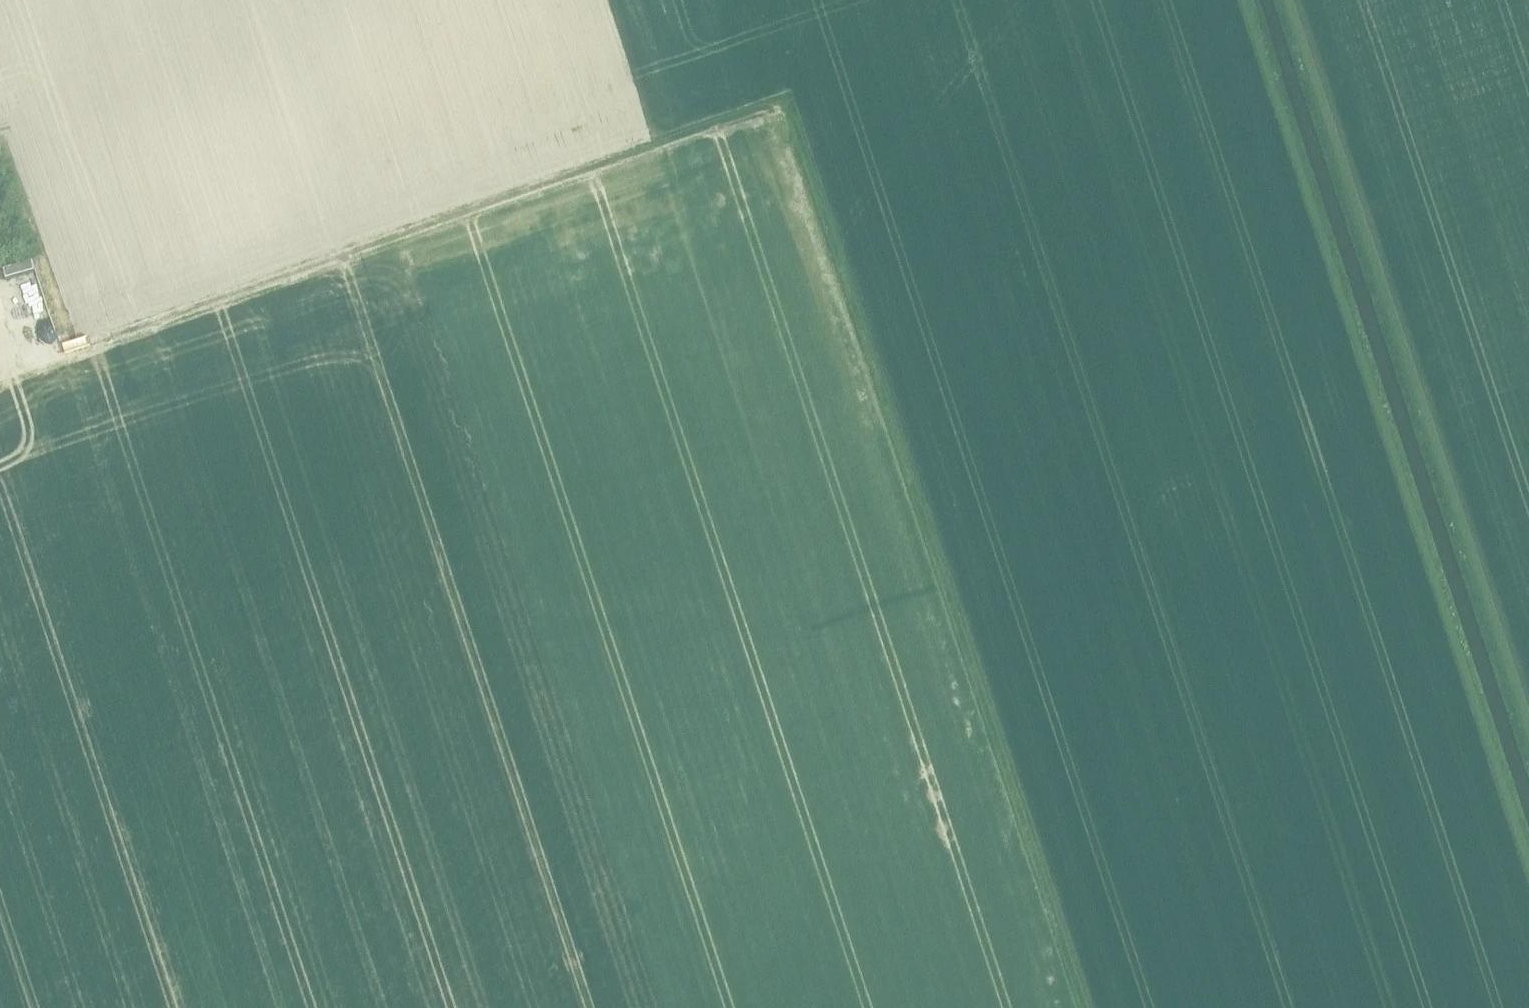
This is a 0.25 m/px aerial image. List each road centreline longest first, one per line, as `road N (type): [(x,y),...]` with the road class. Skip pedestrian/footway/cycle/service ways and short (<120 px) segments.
road 1 (track): [(10,368),(781,100),(790,105),(1085,1007)]

